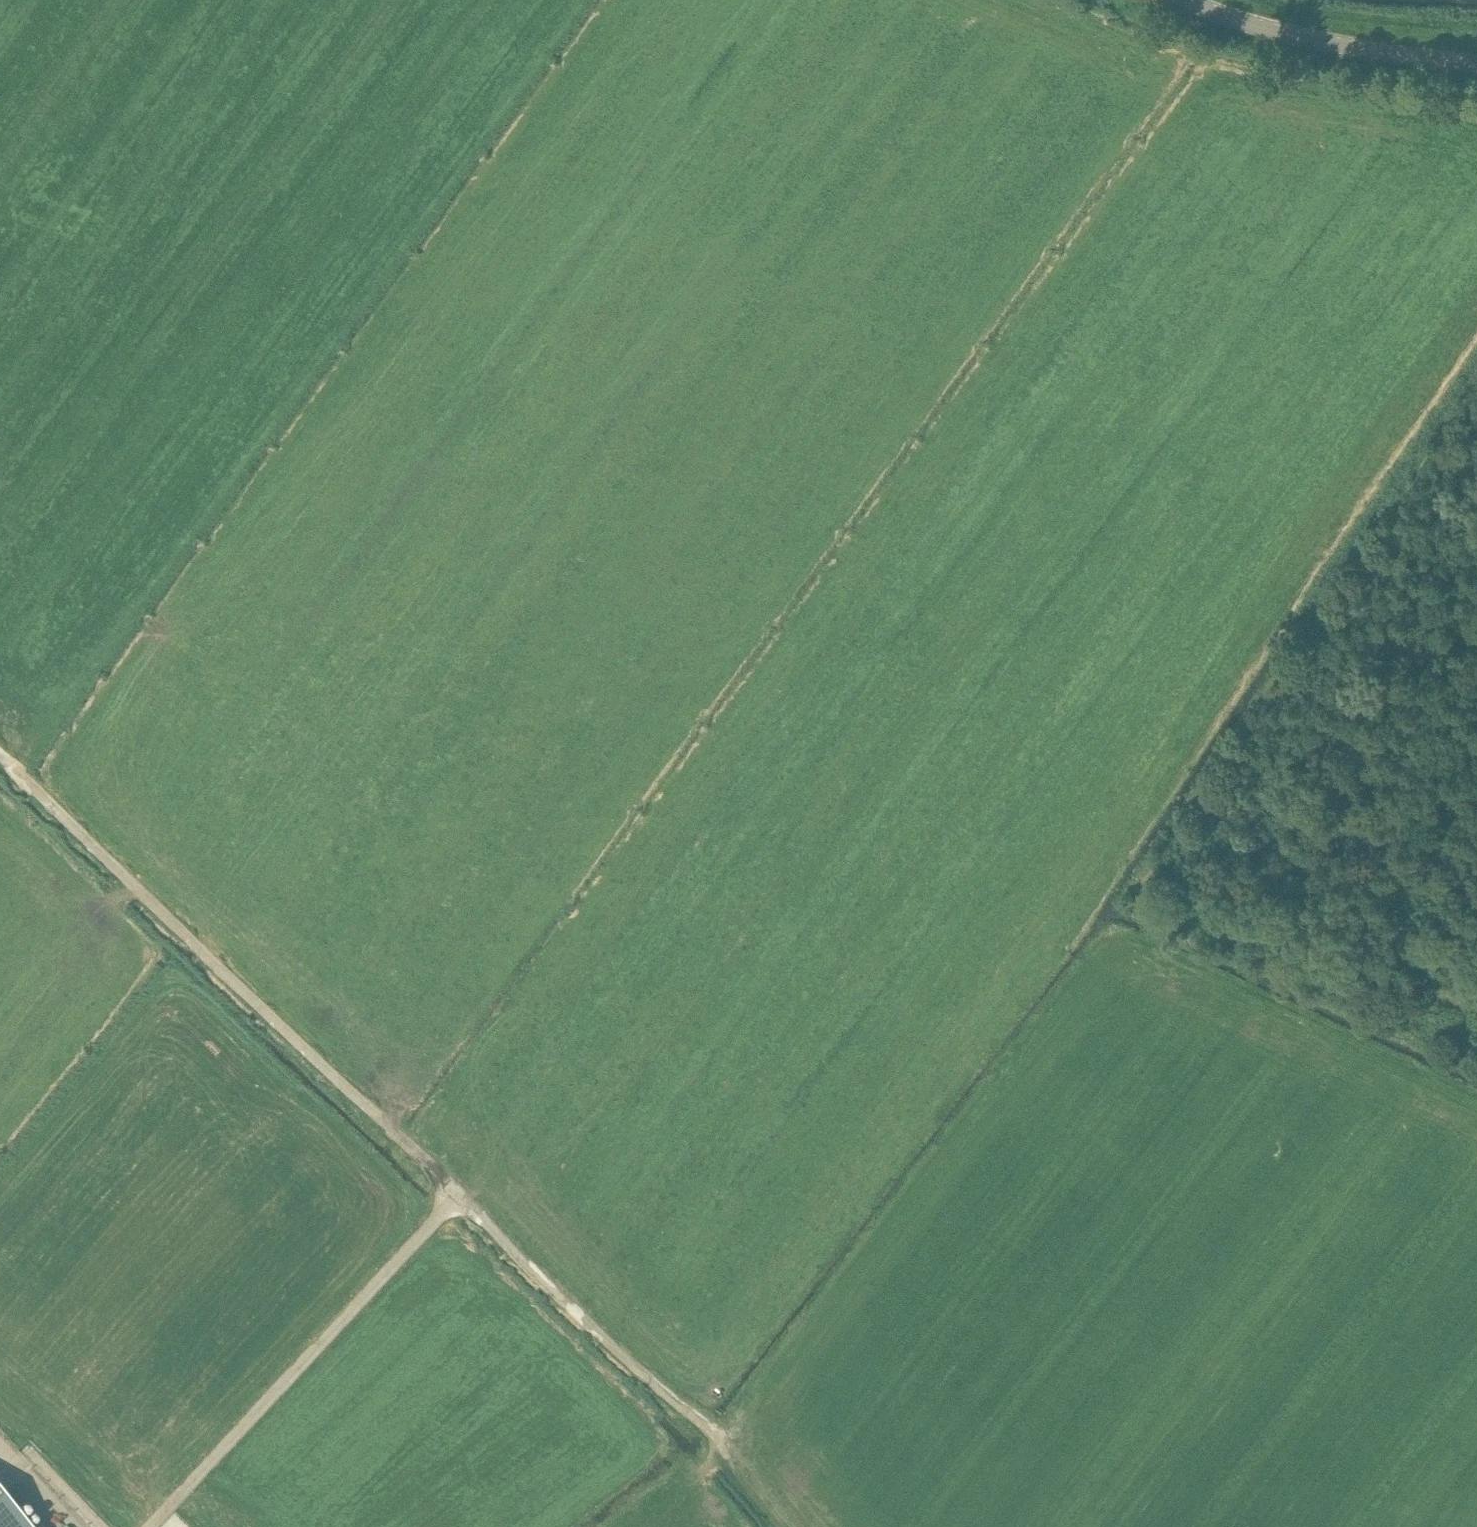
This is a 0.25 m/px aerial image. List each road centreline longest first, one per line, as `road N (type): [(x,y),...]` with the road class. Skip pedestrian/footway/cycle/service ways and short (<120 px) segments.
road 1 (tertiary): [(1476,71),(1254,37),(1168,0)]

